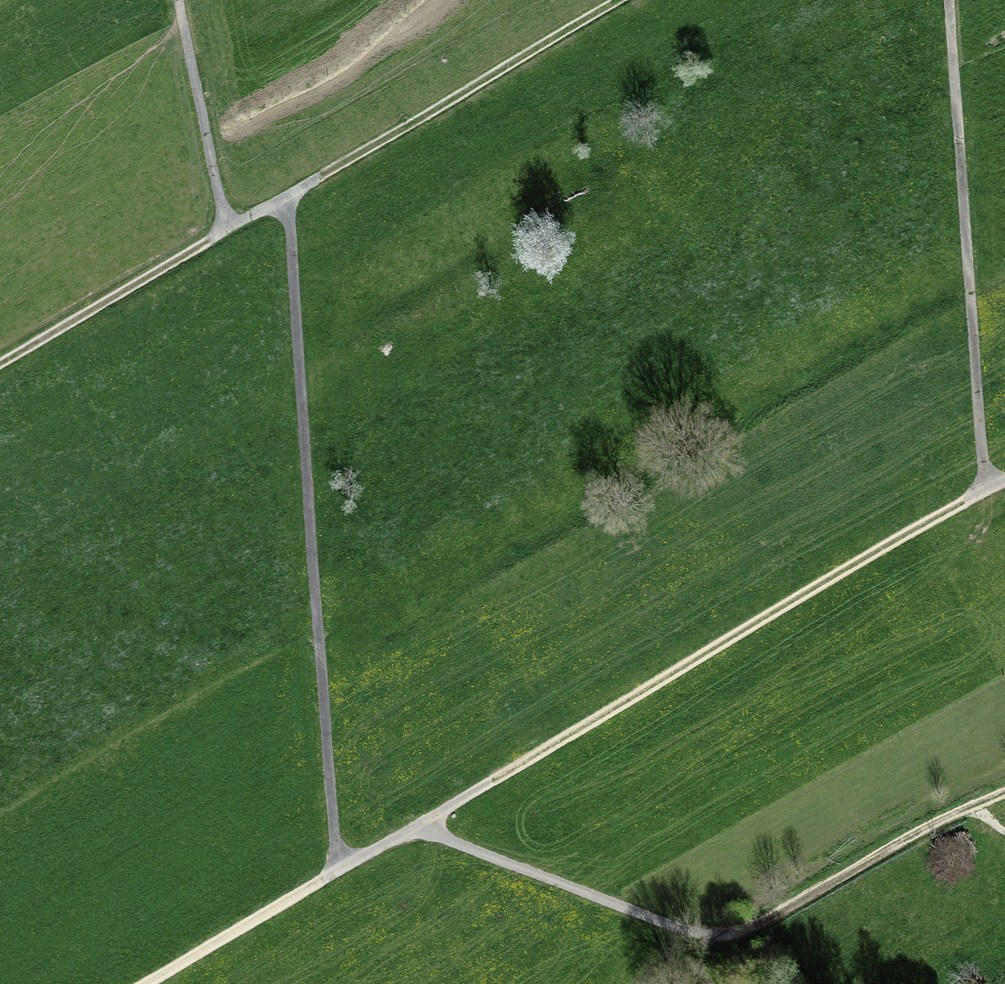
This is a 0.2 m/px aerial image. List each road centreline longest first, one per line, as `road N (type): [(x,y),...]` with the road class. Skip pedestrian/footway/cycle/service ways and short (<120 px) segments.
road 1 (track): [(1004,791),(863,851),(742,922),(657,919),(415,828),(335,869),(289,198)]
road 2 (track): [(0,364),(626,0)]
road 3 (track): [(415,828),(1004,468)]
road 4 (track): [(981,479),(947,0)]
road 5 (track): [(224,229),(180,0)]
road 6 (track): [(335,869),(141,983)]

